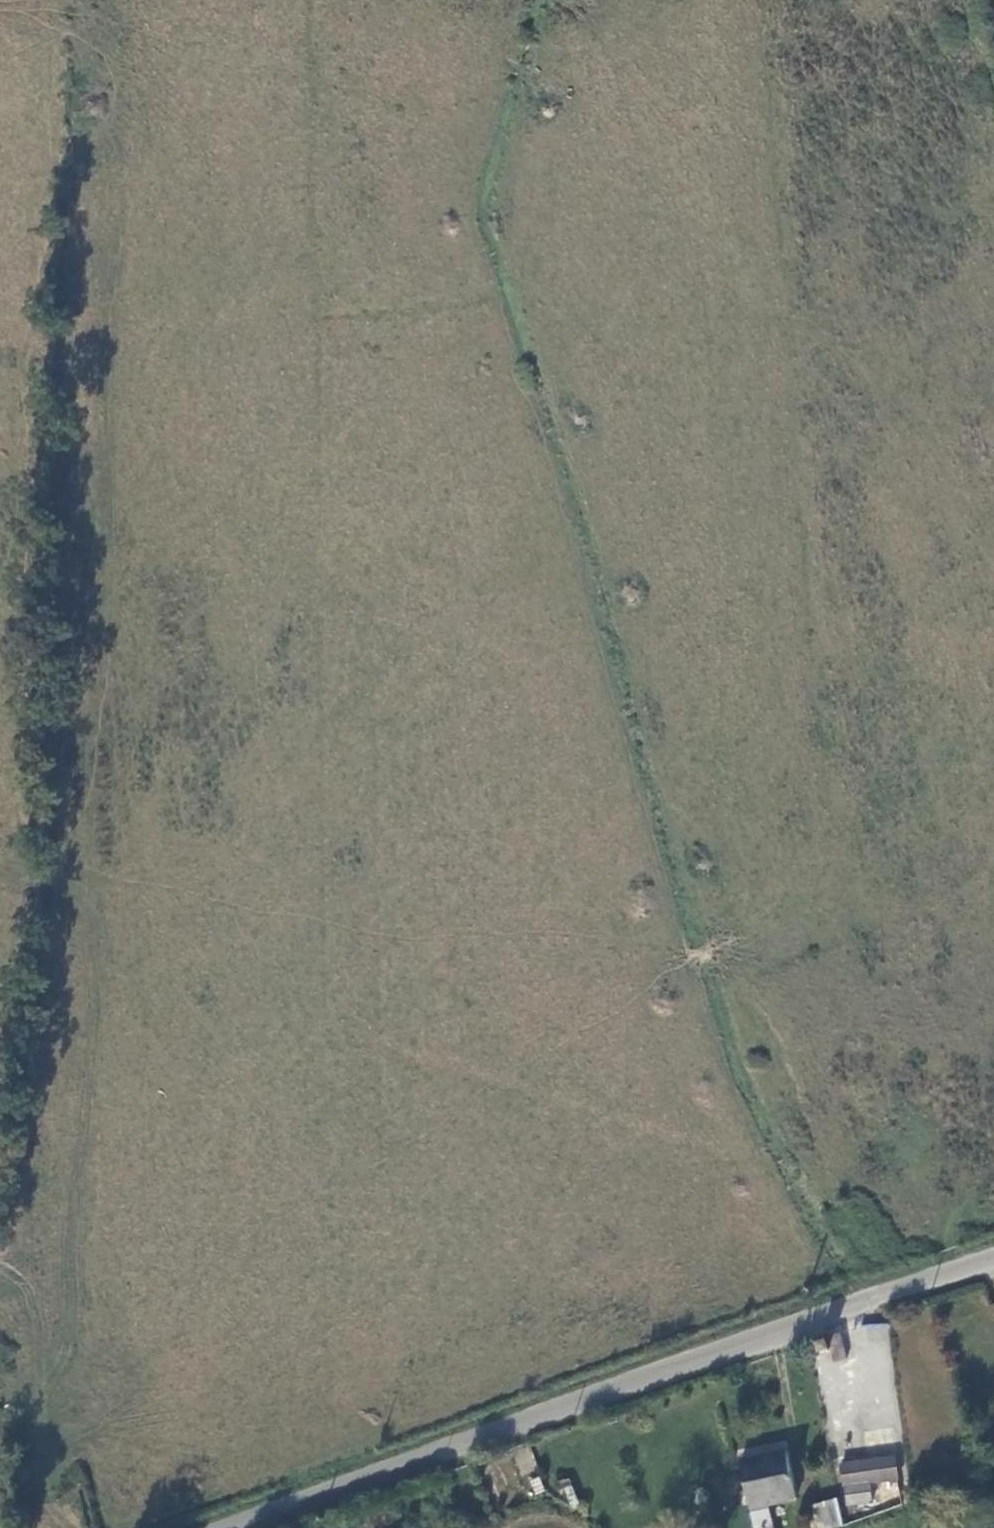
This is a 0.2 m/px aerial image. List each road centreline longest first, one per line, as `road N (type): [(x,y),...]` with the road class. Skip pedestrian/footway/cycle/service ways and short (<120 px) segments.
road 1 (unclassified): [(221,1527),(993,1258)]

